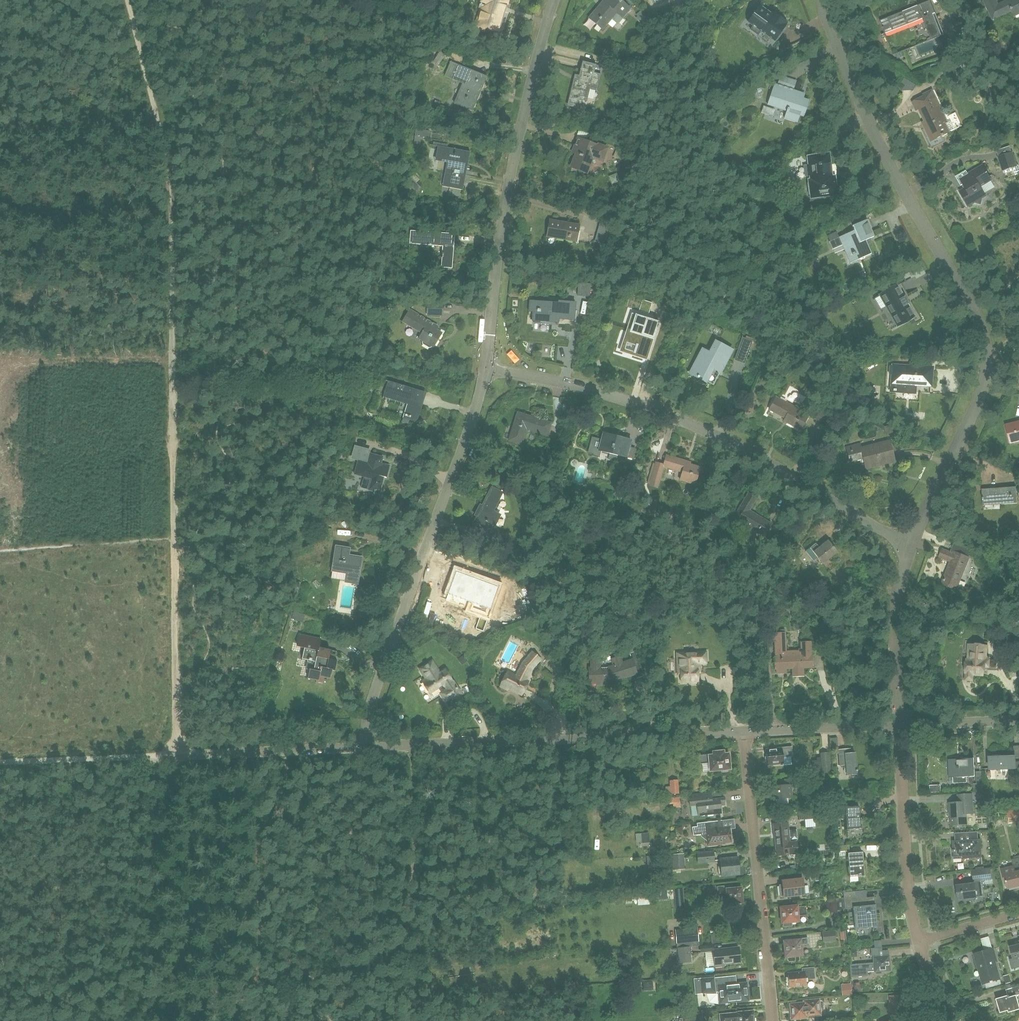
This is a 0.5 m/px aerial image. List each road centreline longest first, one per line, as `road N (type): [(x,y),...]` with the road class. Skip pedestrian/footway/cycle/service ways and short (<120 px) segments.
road 1 (track): [(127,0),(166,166),(176,756)]
road 2 (residential): [(911,548),(681,420),(486,368)]
road 3 (residential): [(994,364),(974,311),(879,143),(824,0)]
road 4 (residential): [(369,747),(368,714),(486,368)]
road 5 (residential): [(369,747),(745,732)]
road 6 (residential): [(486,368),(510,175),(554,0)]
road 7 (residential): [(773,1020),(745,732)]
road 8 (residential): [(919,942),(898,726)]
road 9 (residential): [(911,548),(994,364)]
road 10 (unclassified): [(176,756),(369,747)]
road 11 (residential): [(898,726),(895,615),(911,548)]
road 12 (track): [(0,761),(176,756)]
road 13 (track): [(0,140),(160,132)]
road 14 (residential): [(745,732),(898,726)]
road 15 (residential): [(898,726),(1018,721)]

